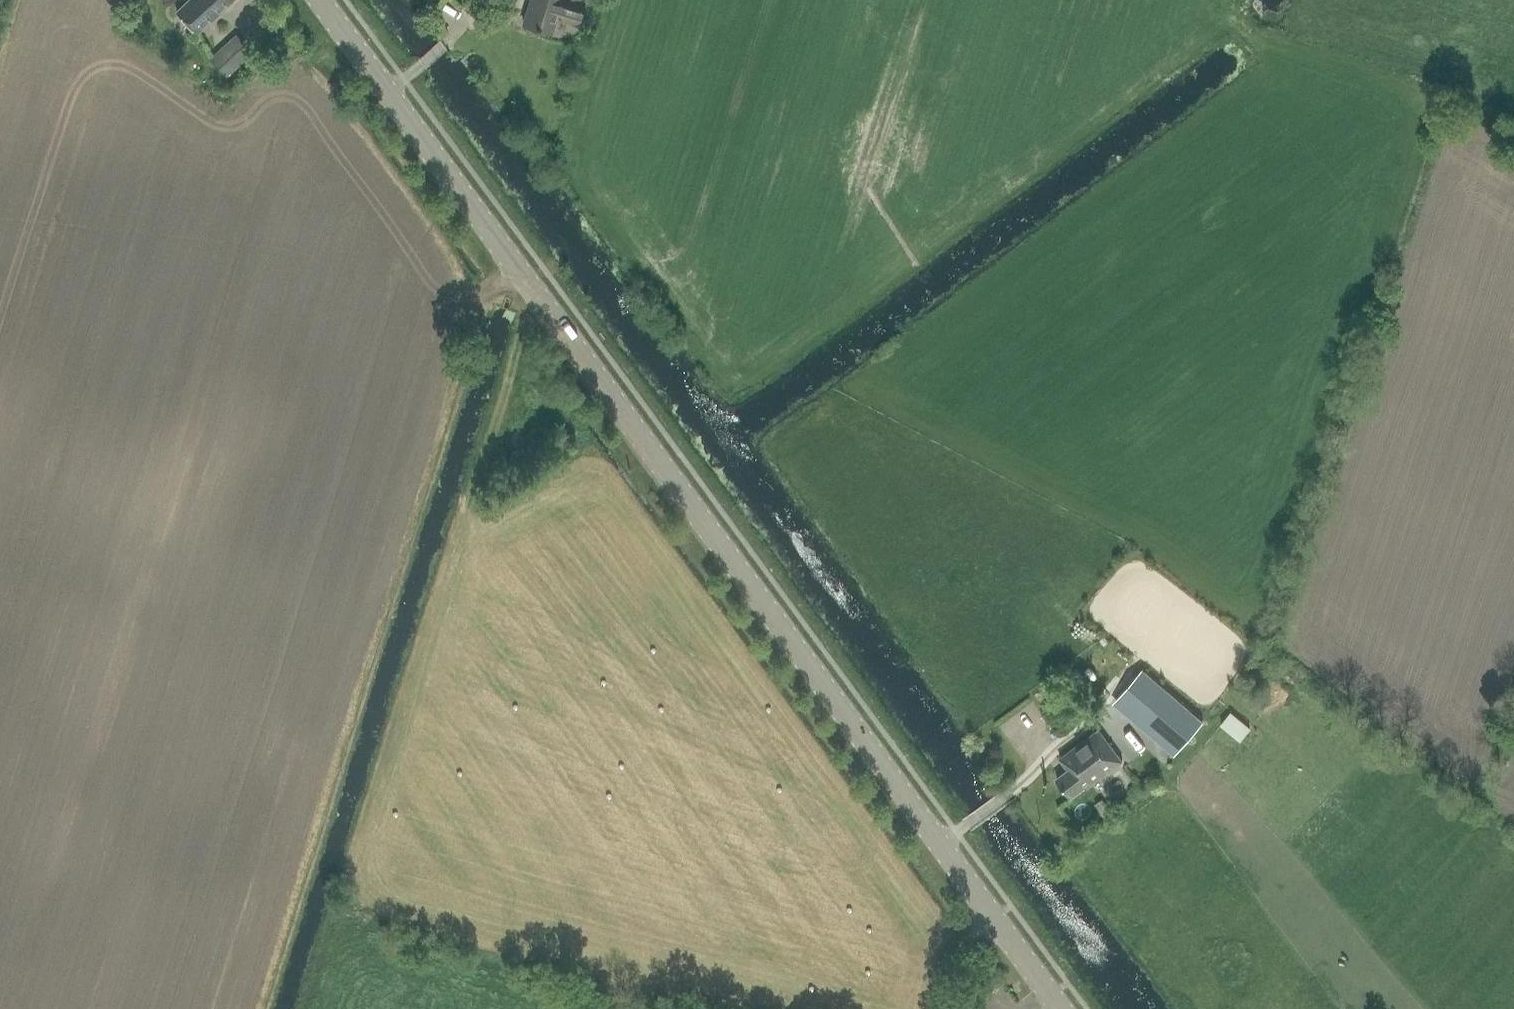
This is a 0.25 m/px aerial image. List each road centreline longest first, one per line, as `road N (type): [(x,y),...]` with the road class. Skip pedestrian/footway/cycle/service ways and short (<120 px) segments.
road 1 (tertiary): [(1055,1008),(319,0)]

